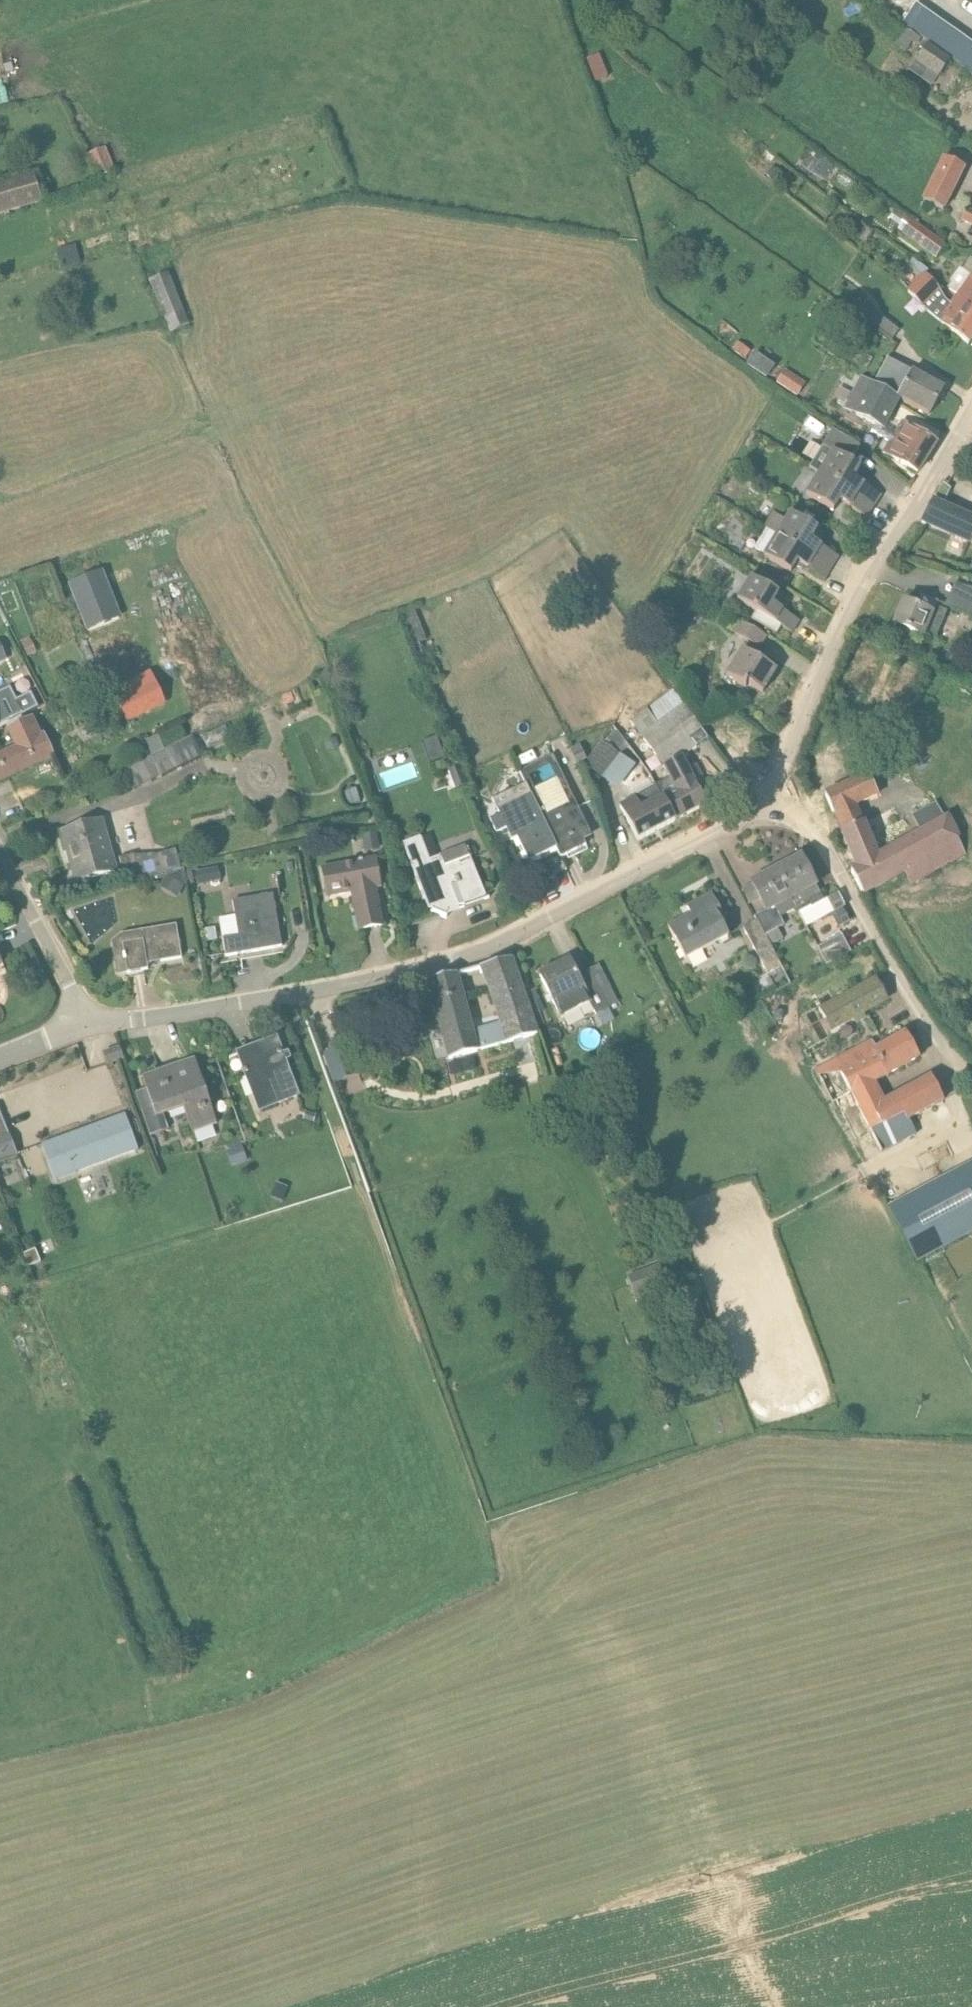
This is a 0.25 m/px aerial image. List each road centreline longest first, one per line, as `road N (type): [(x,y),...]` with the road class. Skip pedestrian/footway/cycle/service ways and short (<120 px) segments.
road 1 (unclassified): [(89,1021),(342,983),(472,952),(740,816),(768,792),(783,761)]
road 2 (residential): [(783,761),(854,596),(971,404)]
road 3 (unclassified): [(89,1021),(0,853)]

